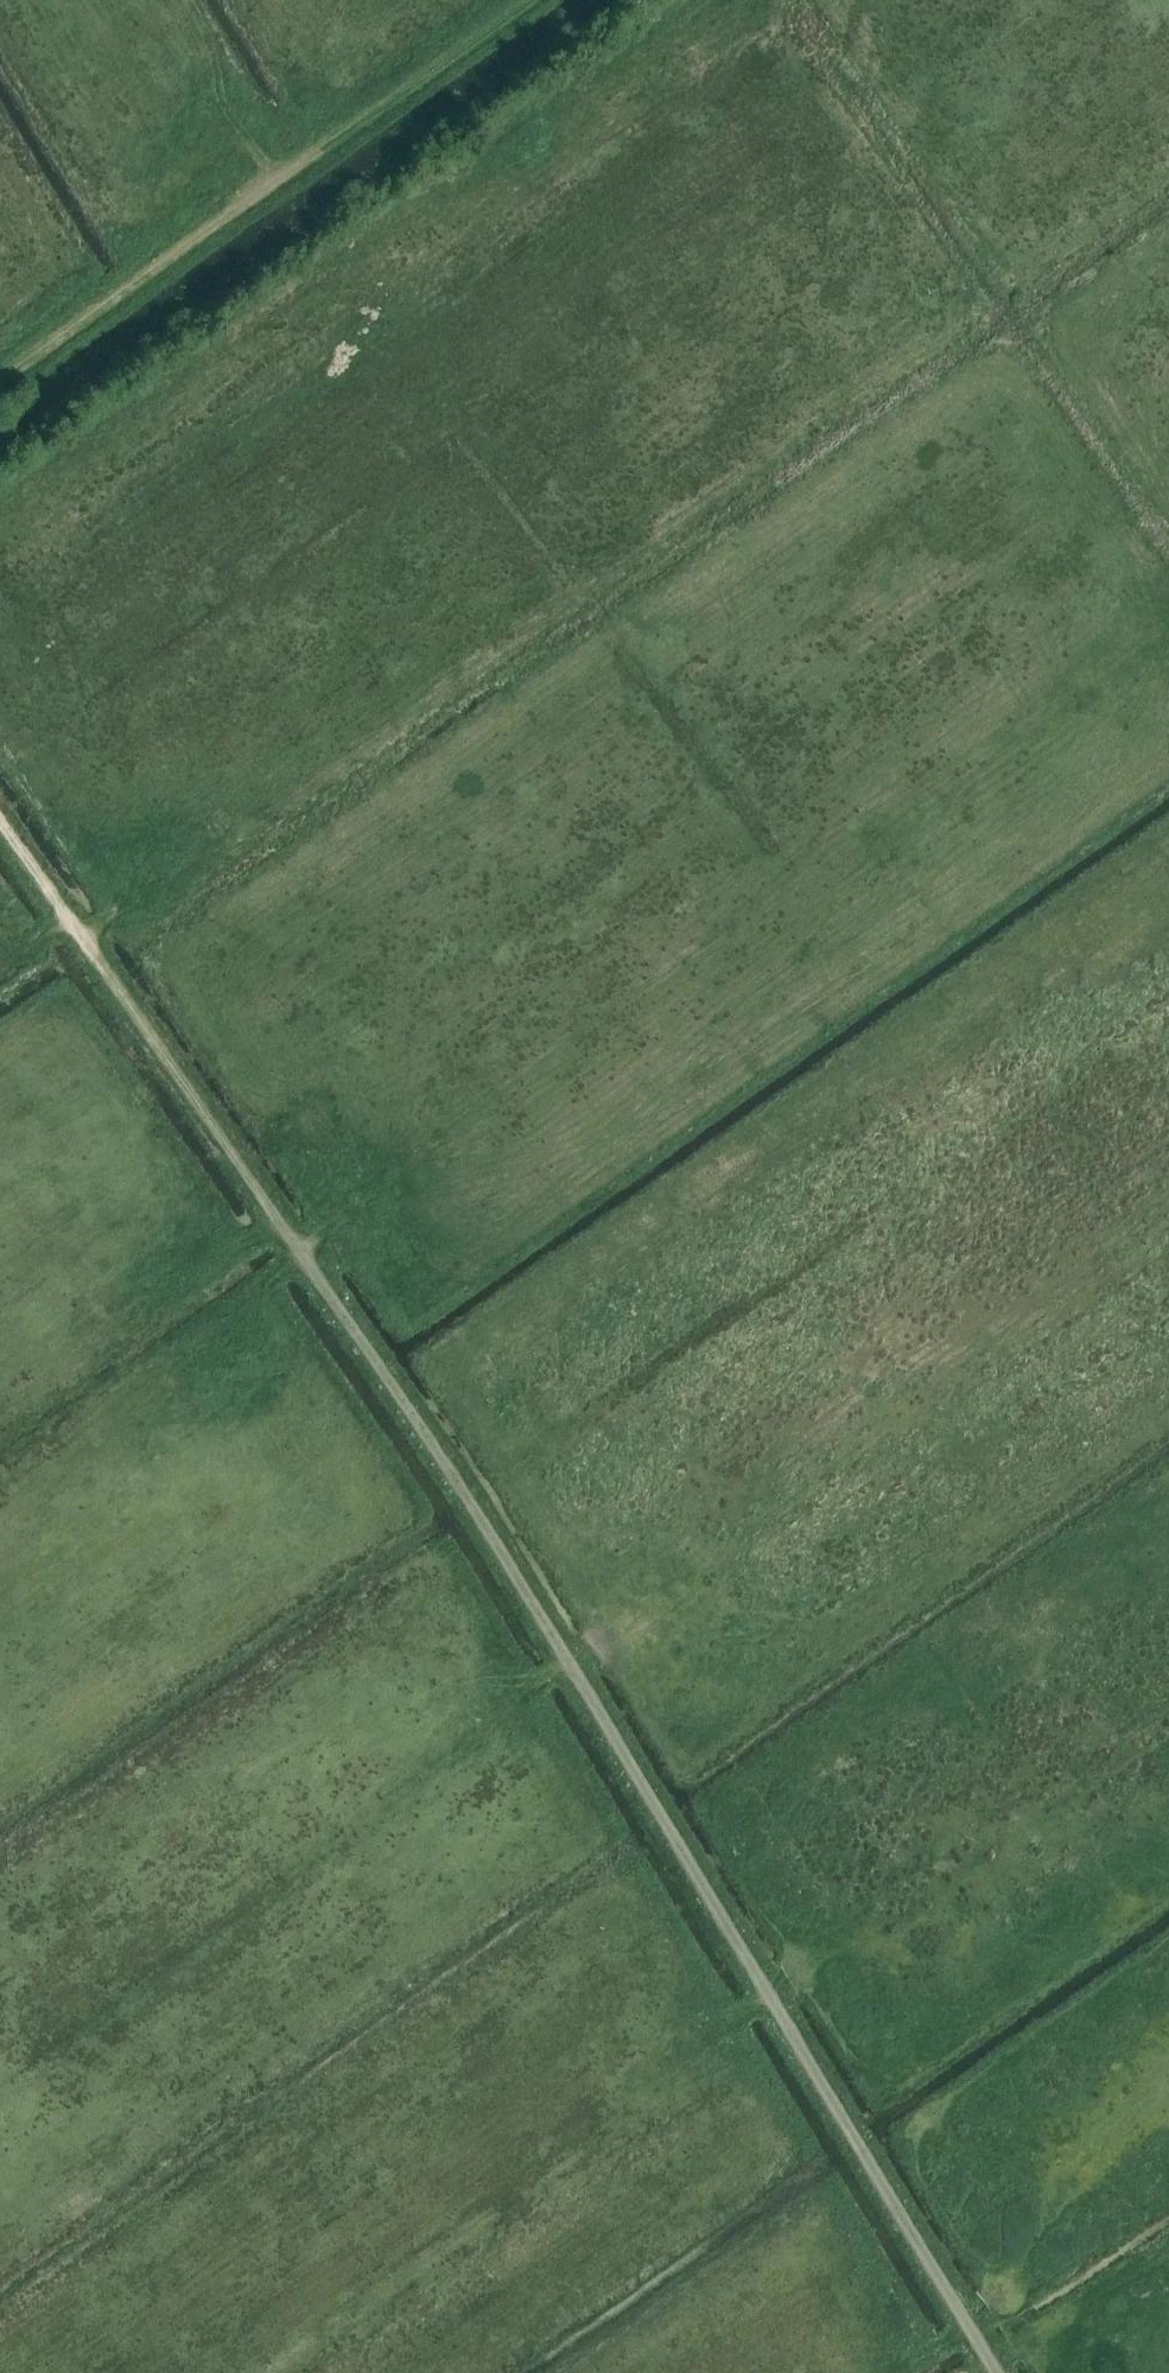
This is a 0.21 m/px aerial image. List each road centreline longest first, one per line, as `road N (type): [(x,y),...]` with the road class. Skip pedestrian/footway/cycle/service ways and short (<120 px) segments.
road 1 (track): [(0,817),(273,1210),(565,1662),(994,2372)]
road 2 (track): [(0,380),(525,0)]

